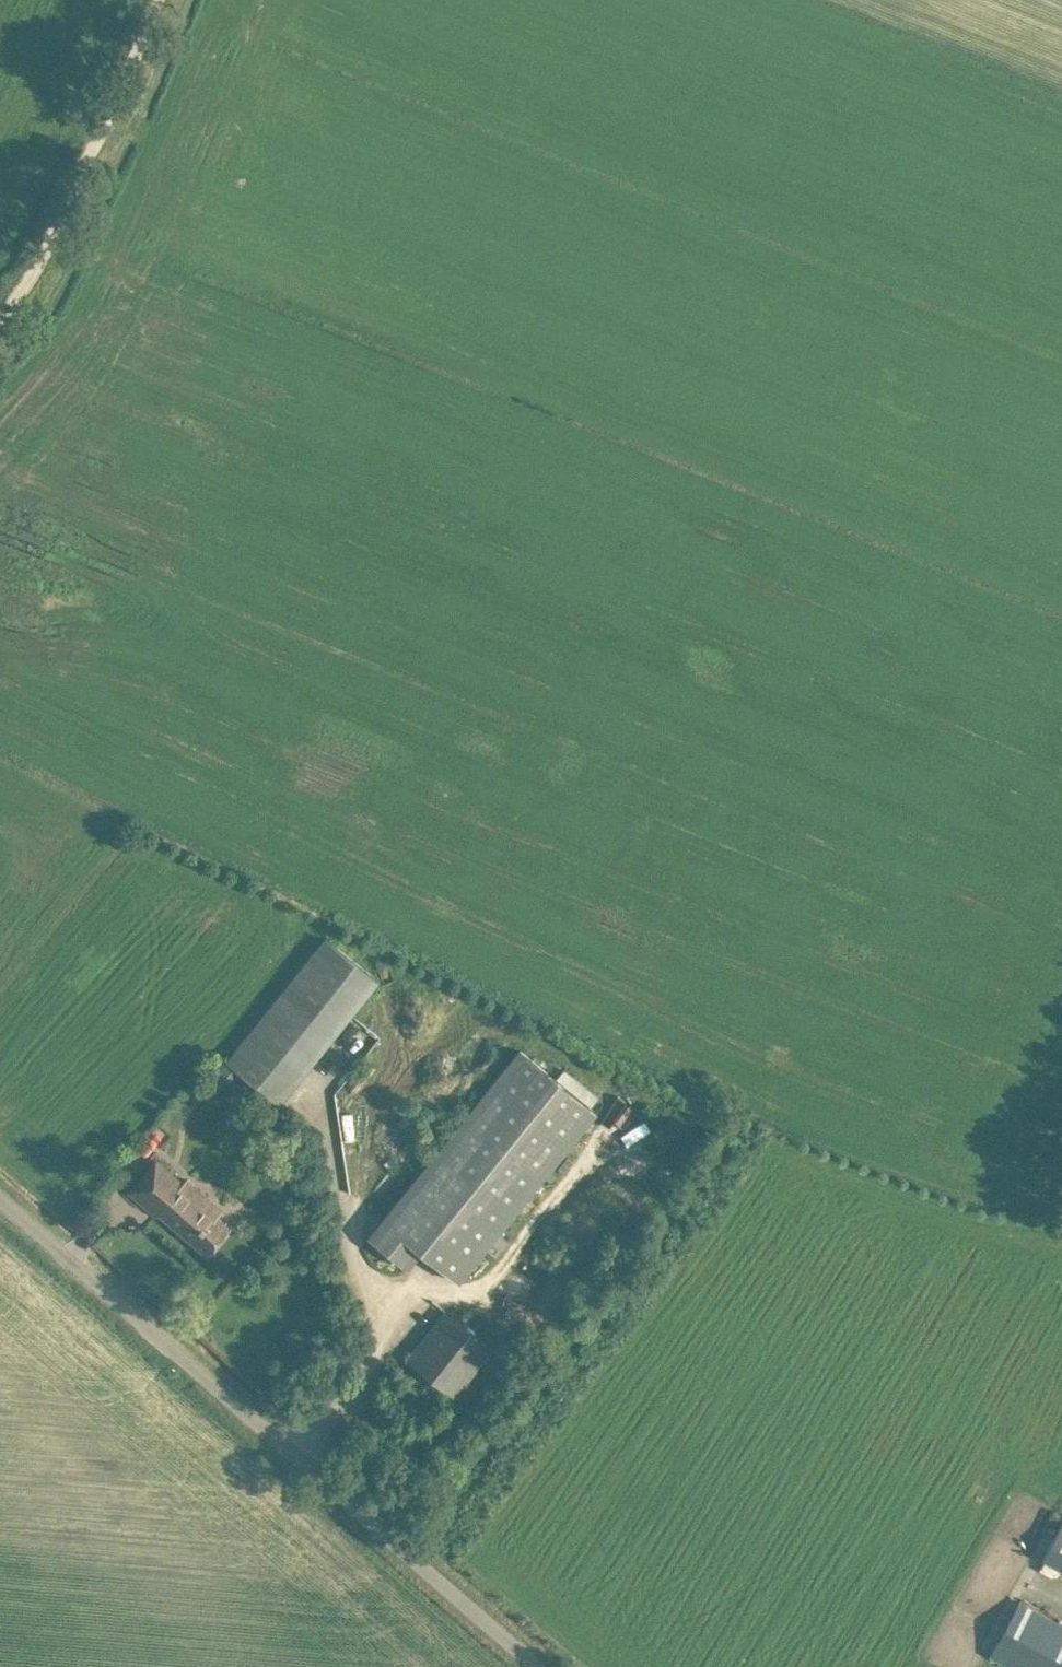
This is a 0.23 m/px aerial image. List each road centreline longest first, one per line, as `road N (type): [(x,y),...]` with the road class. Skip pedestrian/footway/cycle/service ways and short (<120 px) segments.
road 1 (unclassified): [(542,1666),(0,1192)]
road 2 (track): [(167,0),(68,206),(0,296)]

